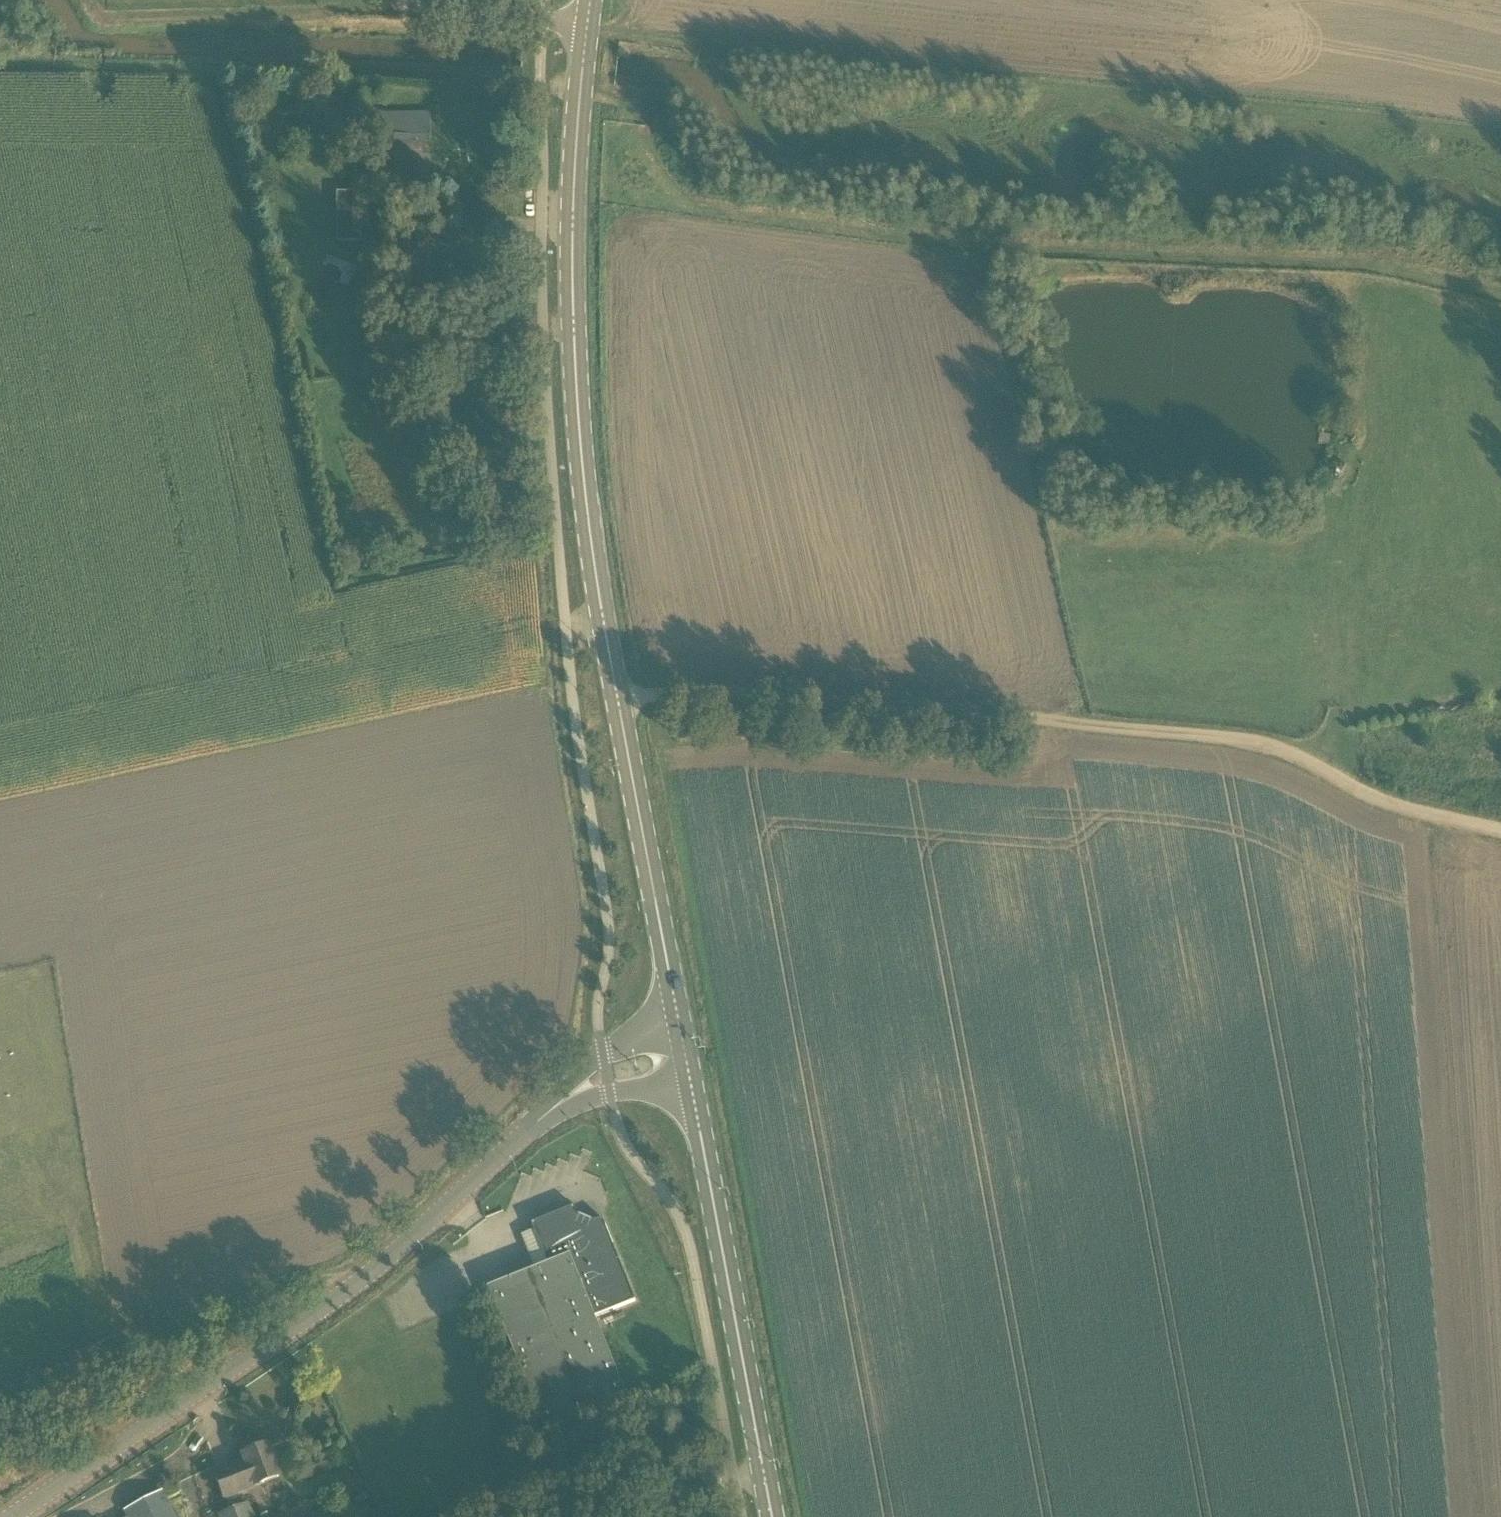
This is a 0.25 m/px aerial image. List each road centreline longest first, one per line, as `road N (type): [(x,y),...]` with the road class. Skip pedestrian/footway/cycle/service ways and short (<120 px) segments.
road 1 (primary): [(680,1027),(584,497),(573,294),(587,25)]
road 2 (track): [(1500,835),(1407,814),(1275,749),(766,706),(618,704)]
road 3 (unclassified): [(15,1516),(371,1281),(544,1118)]
road 4 (primary): [(773,1516),(690,1079)]
road 5 (track): [(0,1406),(271,1286),(371,1281)]
road 6 (unclassified): [(680,1027),(605,1059),(544,1118)]
road 7 (unclassified): [(587,25),(425,0)]
road 8 (unclassified): [(544,1118),(690,1079)]

